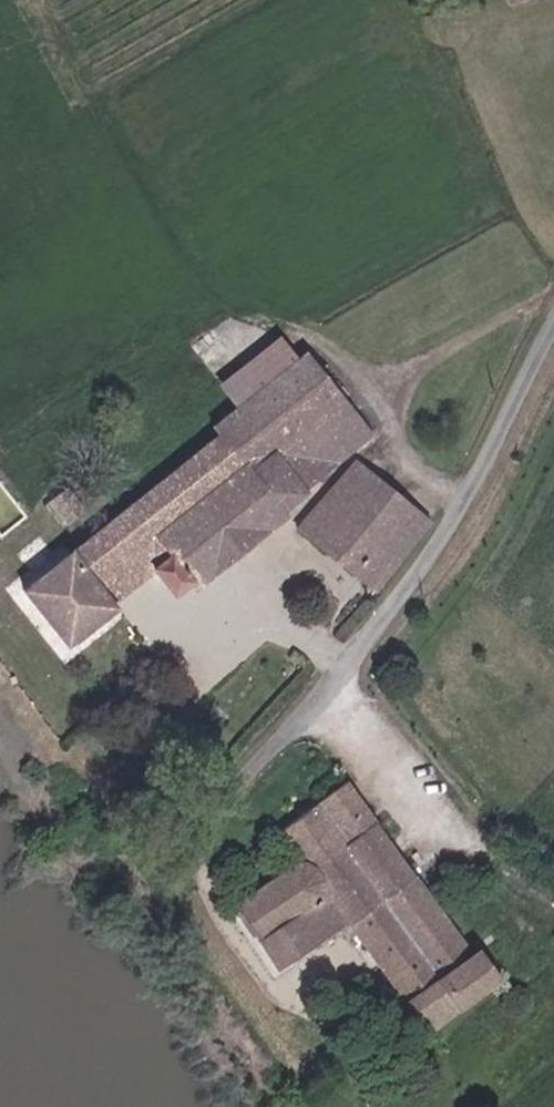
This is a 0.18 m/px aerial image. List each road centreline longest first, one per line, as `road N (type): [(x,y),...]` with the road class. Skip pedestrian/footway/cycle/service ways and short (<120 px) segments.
road 1 (unclassified): [(201,861),(217,819),(344,681),(440,550),(553,332)]
road 2 (track): [(356,1106),(272,994),(201,861)]

